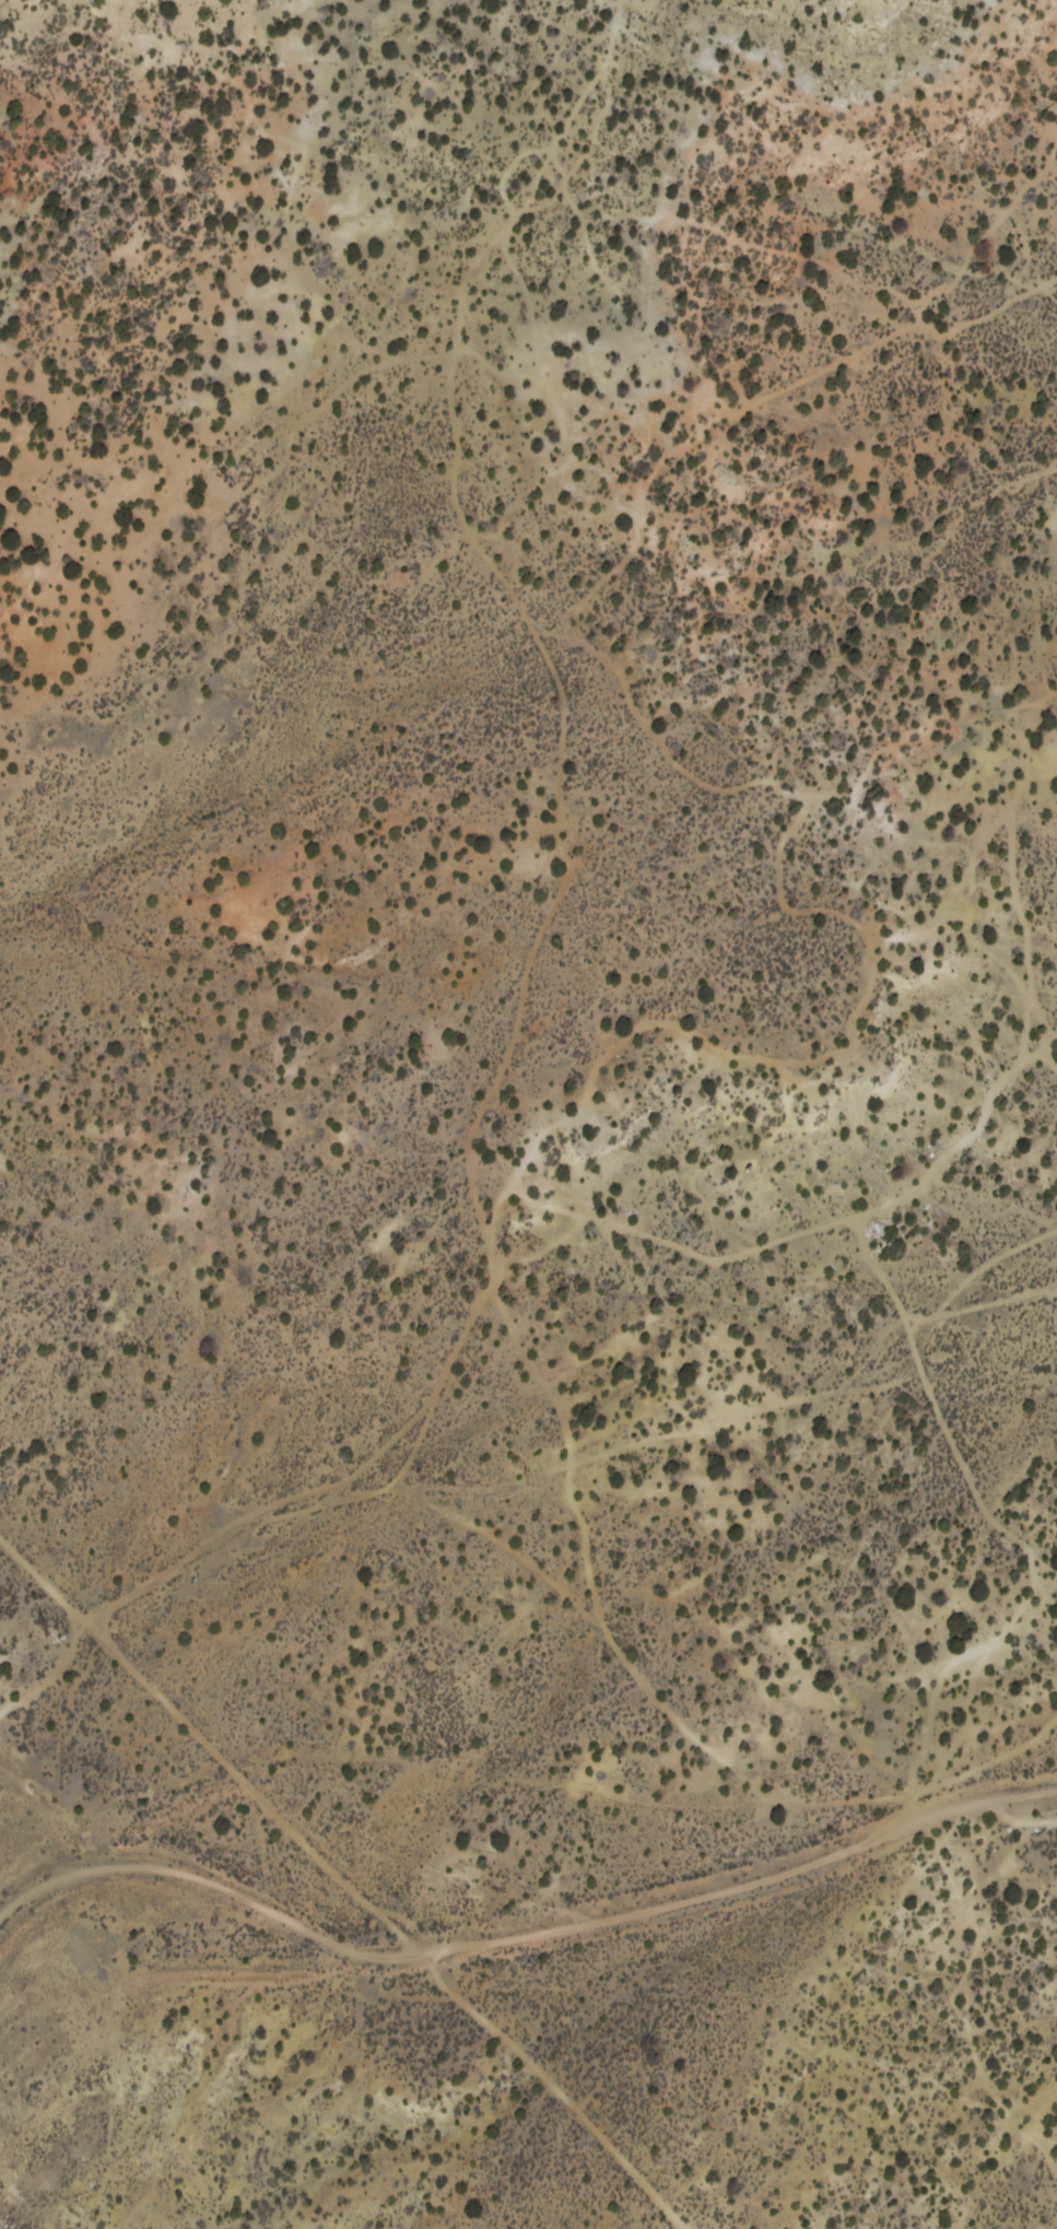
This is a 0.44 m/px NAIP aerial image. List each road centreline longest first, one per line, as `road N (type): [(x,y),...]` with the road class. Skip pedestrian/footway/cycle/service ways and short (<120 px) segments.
road 1 (tertiary): [(1056,1791),(607,1908),(265,1976),(0,2092)]

